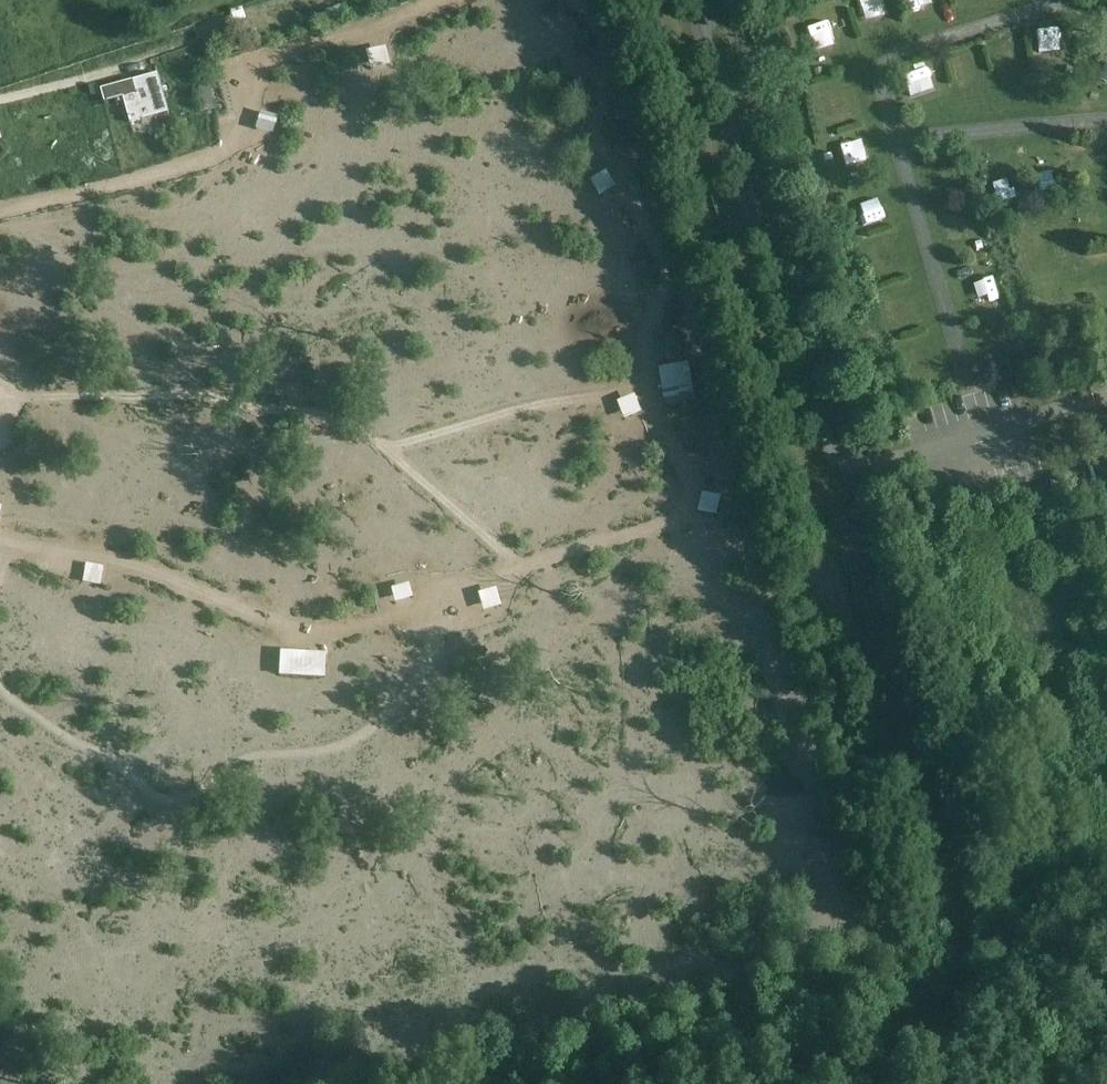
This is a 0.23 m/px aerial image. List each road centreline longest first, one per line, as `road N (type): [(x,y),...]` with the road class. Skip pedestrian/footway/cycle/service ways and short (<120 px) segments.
road 1 (track): [(936,1083),(969,961),(838,500),(836,460)]

